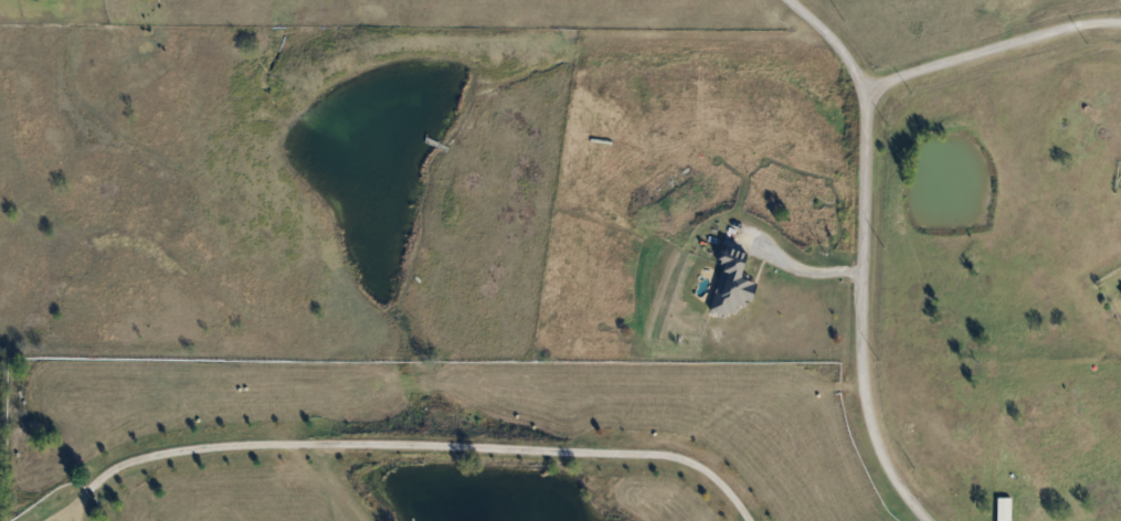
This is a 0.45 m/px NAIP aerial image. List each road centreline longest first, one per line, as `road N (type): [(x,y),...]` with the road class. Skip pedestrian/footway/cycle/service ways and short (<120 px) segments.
road 1 (residential): [(925,520),(878,460),(861,390),(858,233),(870,87),(787,0)]
road 2 (residential): [(870,87),(1065,31),(1120,25)]

